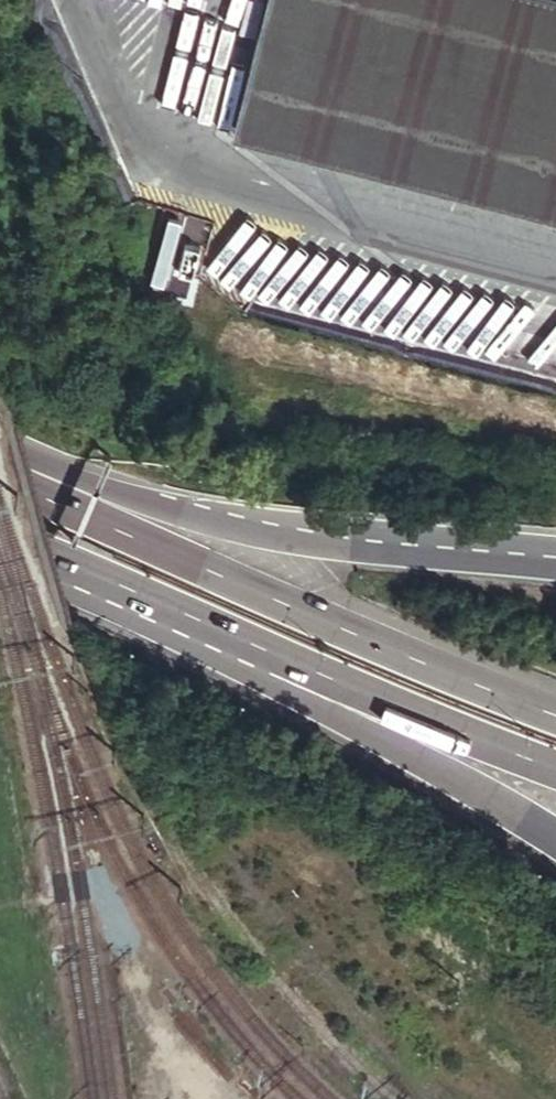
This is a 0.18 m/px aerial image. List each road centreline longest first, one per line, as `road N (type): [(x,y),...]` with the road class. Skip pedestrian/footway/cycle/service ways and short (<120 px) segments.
road 1 (trunk): [(0,555),(87,604),(411,754),(555,841)]
road 2 (trunk): [(555,714),(0,482)]
road 3 (trunk): [(0,537),(555,767)]
road 4 (trunk): [(555,562),(335,542),(0,468)]

